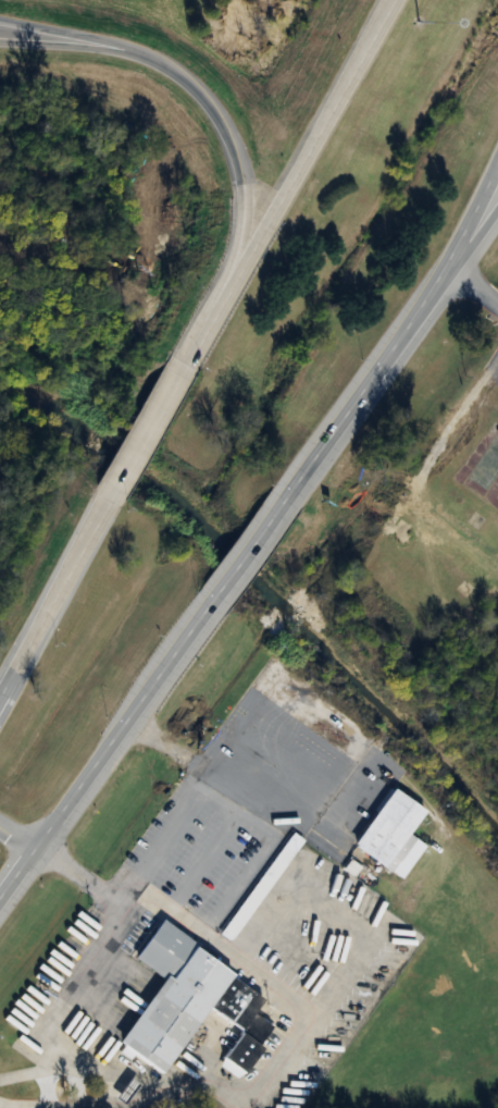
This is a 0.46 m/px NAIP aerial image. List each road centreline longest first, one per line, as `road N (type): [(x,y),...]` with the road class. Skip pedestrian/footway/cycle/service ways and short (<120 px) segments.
road 1 (primary): [(392,0),(182,377)]
road 2 (primary): [(0,897),(212,601)]
road 3 (primary): [(121,49),(178,72),(211,102),(233,141),(246,196),(242,235),(212,322)]
road 4 (primary): [(287,495),(450,262)]
road 5 (primary): [(113,503),(0,709)]
road 6 (primary): [(182,377),(113,503)]
road 7 (primary): [(212,601),(287,495)]
road 8 (motorway): [(0,21),(121,49)]
road 9 (secondary): [(0,43),(121,49)]

